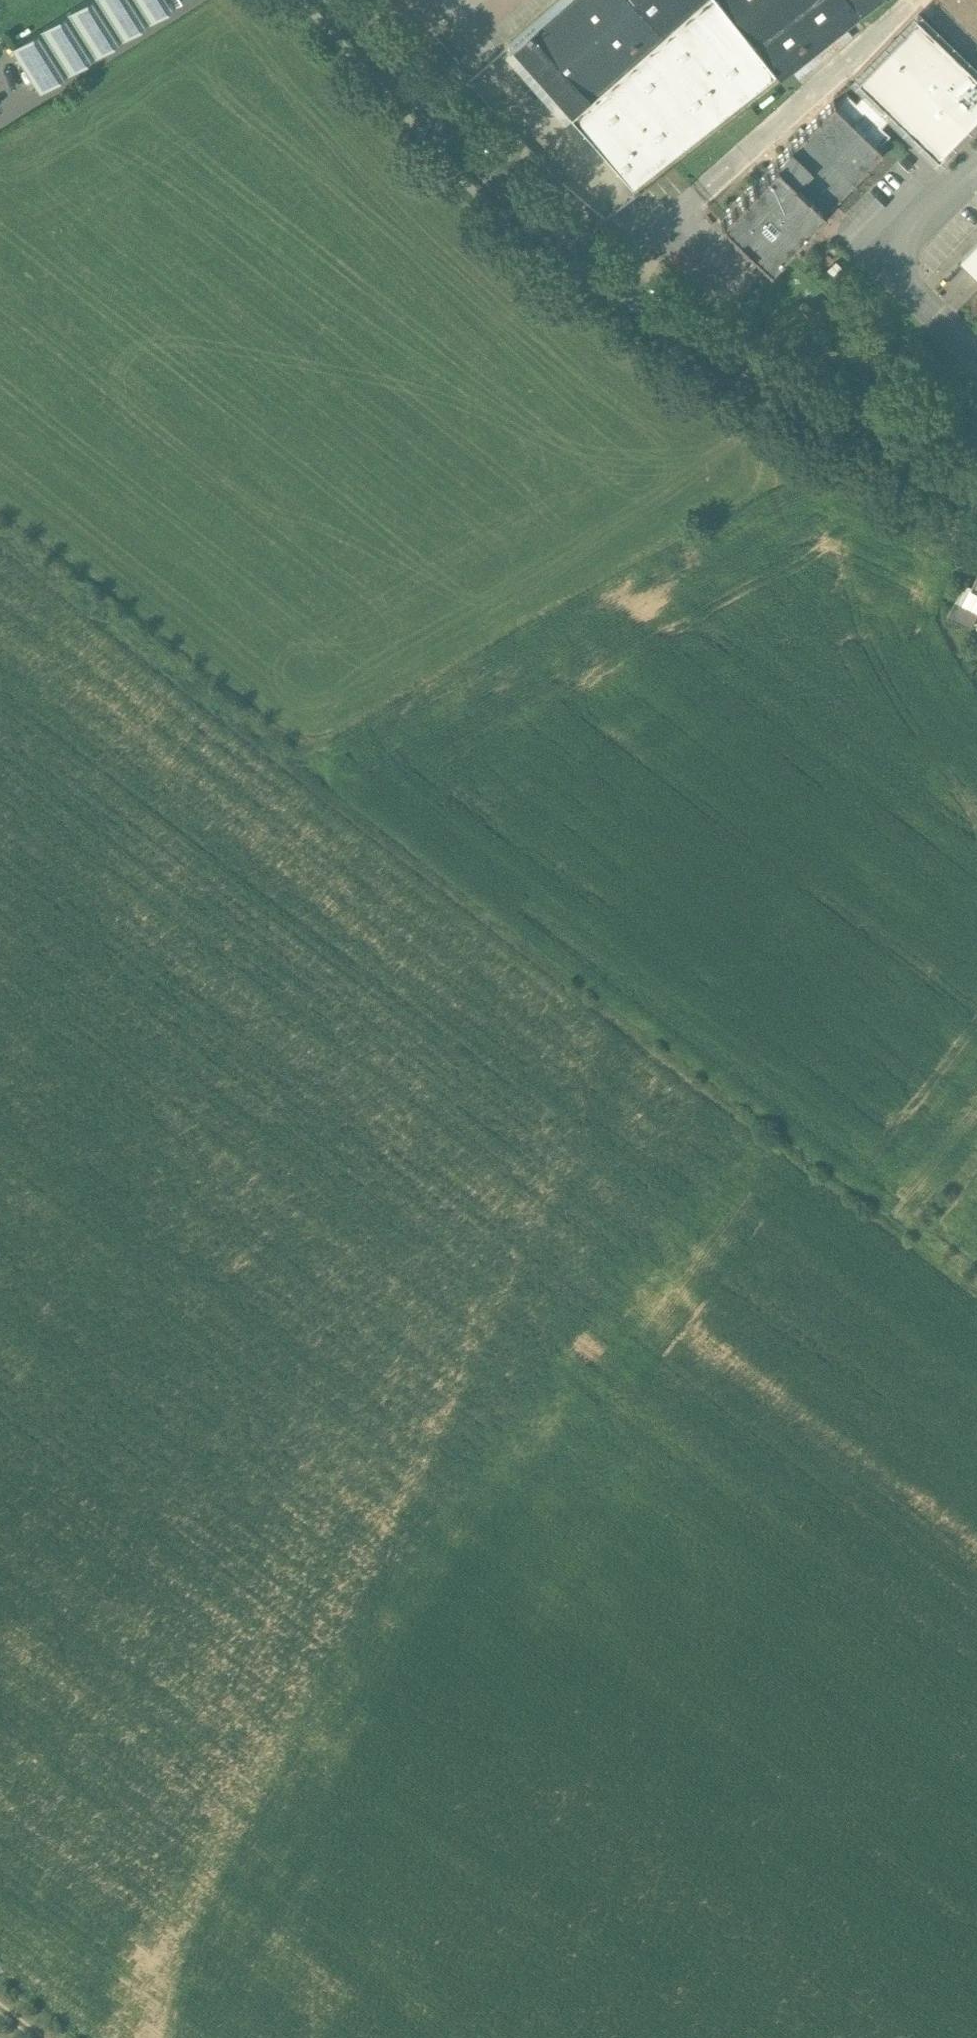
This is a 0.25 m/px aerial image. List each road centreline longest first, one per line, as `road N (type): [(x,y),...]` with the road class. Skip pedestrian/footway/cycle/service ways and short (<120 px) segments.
road 1 (tertiary): [(343,0),(542,214),(641,295),(749,362),(976,479)]

